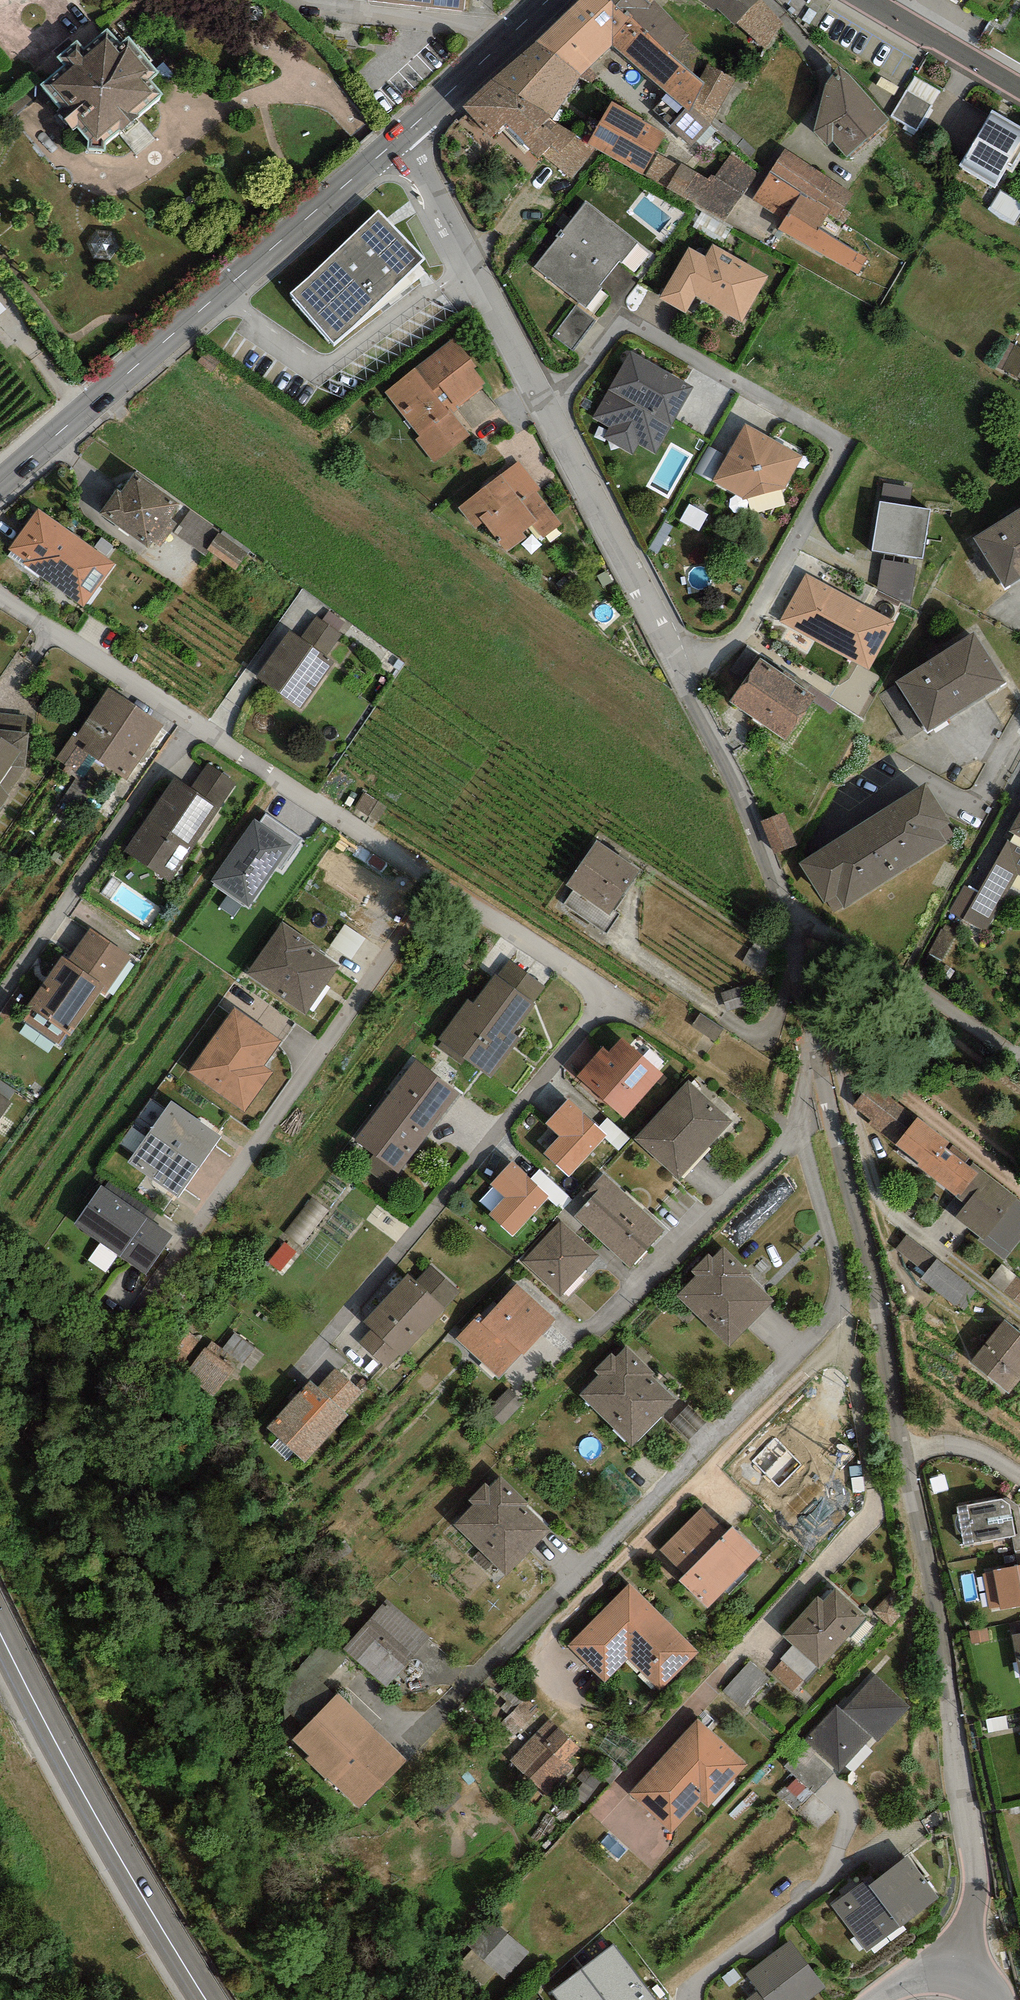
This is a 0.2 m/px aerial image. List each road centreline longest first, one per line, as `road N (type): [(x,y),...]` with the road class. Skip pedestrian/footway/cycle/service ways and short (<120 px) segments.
road 1 (residential): [(403,137),(739,792),(783,912),(812,1054)]
road 2 (residential): [(812,1054),(869,1251),(974,1847),(978,1908),(961,1978)]
road 3 (residential): [(606,1805),(870,1521),(876,1484),(800,1125),(812,1054)]
road 4 (residential): [(0,592),(645,1027)]
road 5 (secondary): [(403,137),(0,485)]
road 6 (secondary): [(0,1629),(121,1867),(208,1999)]
road 7 (residential): [(297,0),(478,27),(498,44)]
road 8 (tertiary): [(1019,88),(866,0)]
road 9 (secondary): [(498,44),(403,137)]

